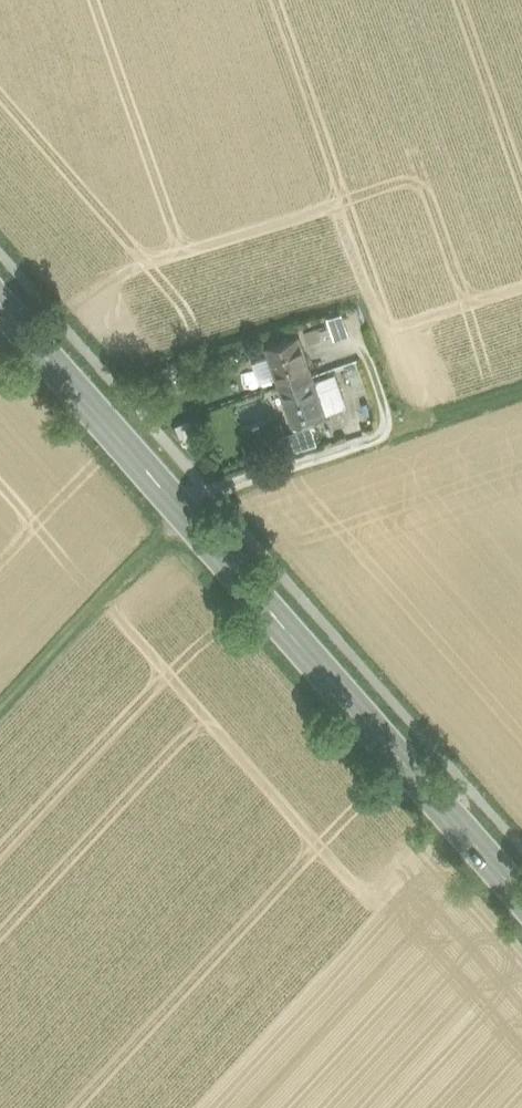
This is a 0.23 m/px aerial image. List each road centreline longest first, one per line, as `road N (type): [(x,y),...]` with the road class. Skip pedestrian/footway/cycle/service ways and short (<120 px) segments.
road 1 (primary): [(0,297),(521,886)]

